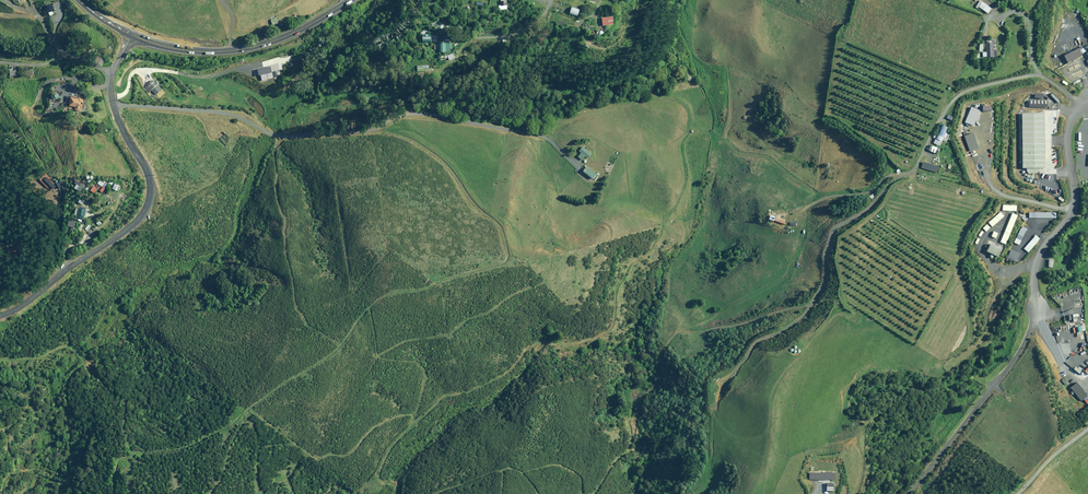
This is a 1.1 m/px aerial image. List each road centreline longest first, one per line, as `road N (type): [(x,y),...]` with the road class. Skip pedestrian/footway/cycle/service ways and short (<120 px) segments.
road 1 (unclassified): [(132,34),(110,91),(148,173),(145,210),(0,314)]
road 2 (residential): [(1040,262),(1042,305),(1028,342),(911,493)]
road 3 (primary): [(132,34),(177,48),(236,50),(293,33),(349,0)]
road 4 (residential): [(1040,262),(1077,210),(1073,130),(1087,107)]

